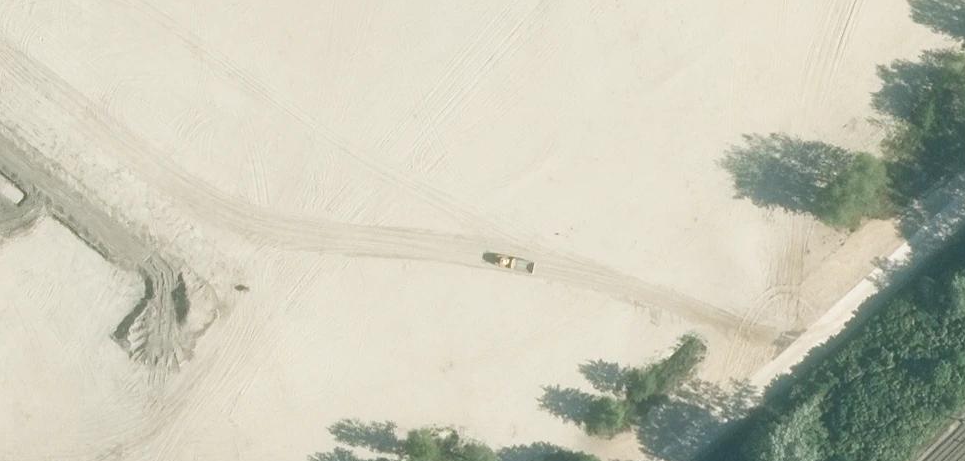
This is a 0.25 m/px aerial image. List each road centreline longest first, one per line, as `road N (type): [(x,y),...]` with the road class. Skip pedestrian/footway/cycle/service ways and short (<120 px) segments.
road 1 (unclassified): [(671,460),(964,205)]

